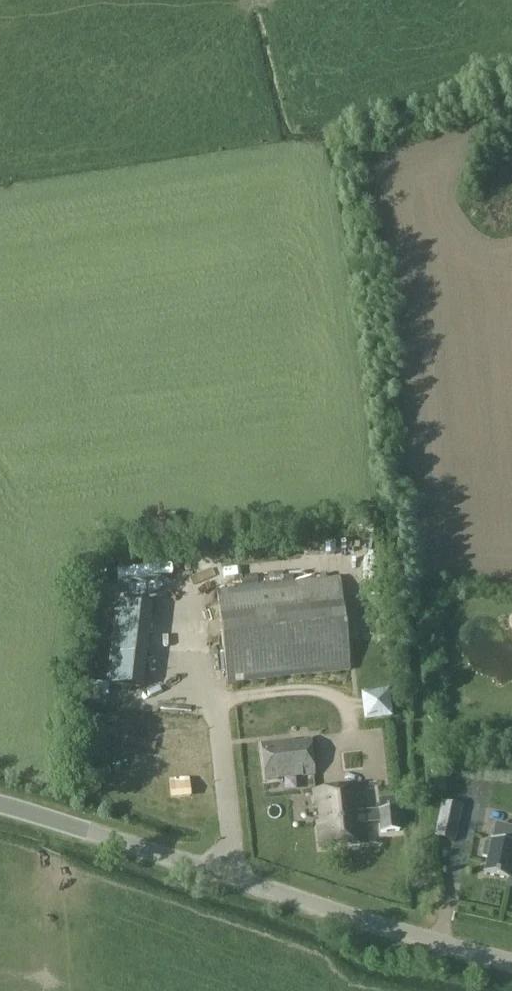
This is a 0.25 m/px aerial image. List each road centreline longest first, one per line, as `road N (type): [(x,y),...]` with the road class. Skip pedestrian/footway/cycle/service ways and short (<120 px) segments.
road 1 (unclassified): [(511,959),(425,940),(0,804)]

